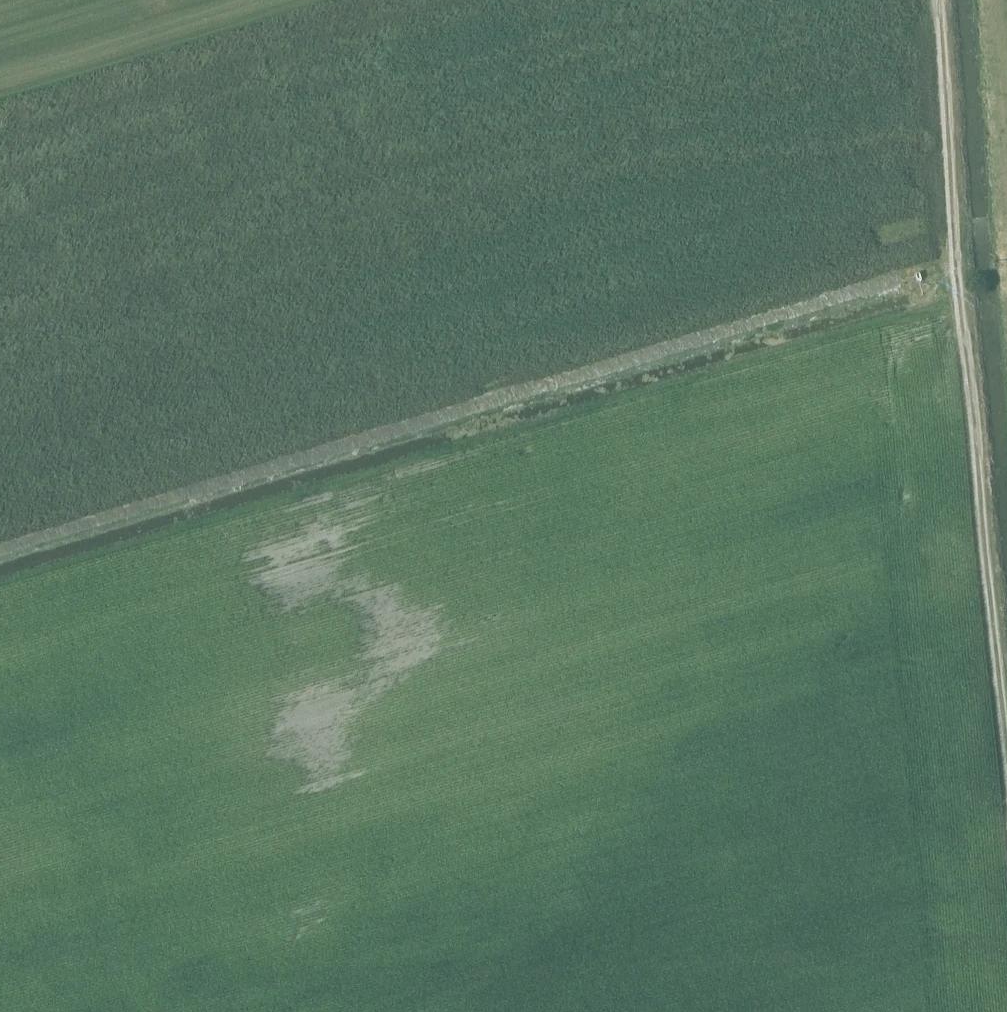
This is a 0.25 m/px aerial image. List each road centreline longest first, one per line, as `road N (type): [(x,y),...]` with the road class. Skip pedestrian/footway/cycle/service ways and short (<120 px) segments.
road 1 (track): [(940,0),(955,284),(1006,748)]

